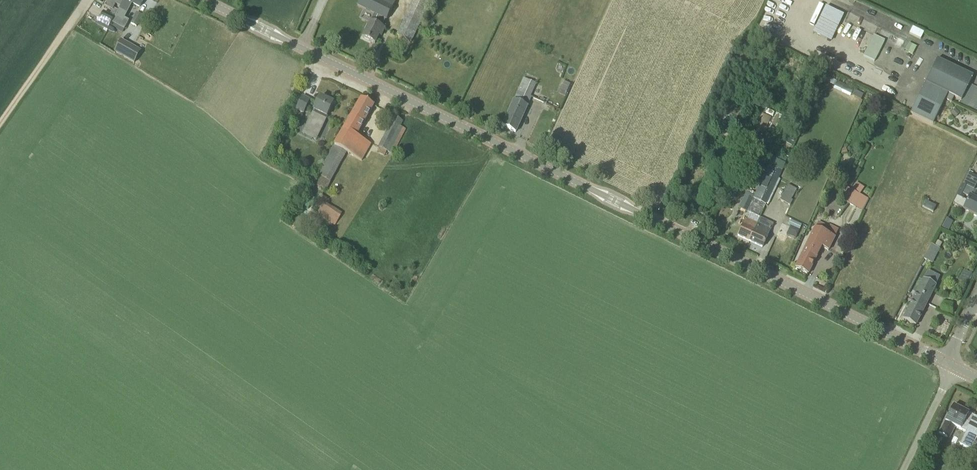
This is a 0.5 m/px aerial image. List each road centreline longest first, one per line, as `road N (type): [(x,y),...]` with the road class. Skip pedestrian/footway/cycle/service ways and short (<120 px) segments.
road 1 (tertiary): [(944,361),(203,0)]
road 2 (track): [(0,123),(86,0)]

